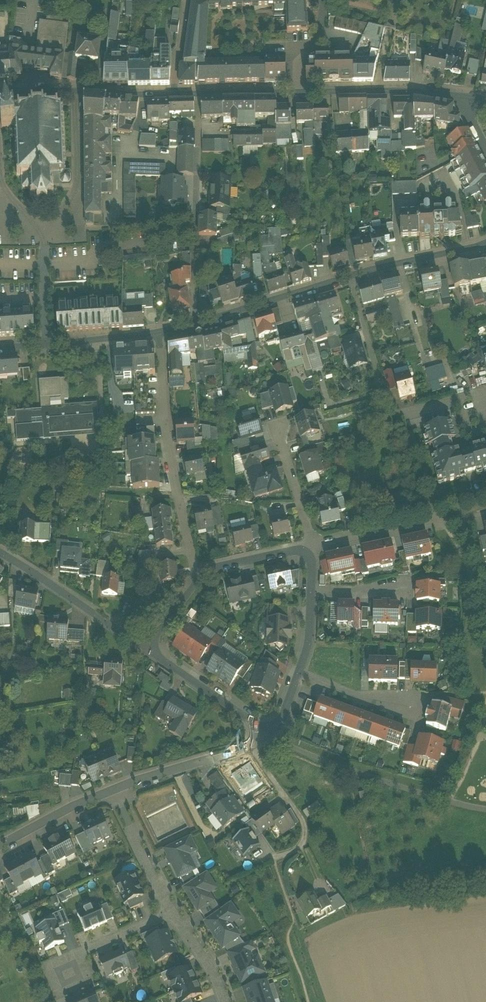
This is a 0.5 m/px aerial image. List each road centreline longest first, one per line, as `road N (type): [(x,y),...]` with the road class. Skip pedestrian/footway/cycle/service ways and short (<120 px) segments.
road 1 (residential): [(195,323),(485,242)]
road 2 (residential): [(202,583),(170,451),(161,332)]
road 3 (residential): [(197,93),(195,323)]
road 4 (residential): [(250,748),(307,825),(304,846),(274,859),(293,922)]
road 5 (residential): [(153,652),(0,553)]
road 6 (residential): [(457,96),(290,92)]
road 7 (residential): [(78,92),(80,181),(67,219),(43,225)]
road 8 (residential): [(118,790),(250,748)]
road 9 (residential): [(266,732),(153,652)]
road 10 (residential): [(178,911),(52,966)]
road 11 (residential): [(178,911),(118,790)]
road 12 (residential): [(0,848),(118,790)]
road 13 (residential): [(310,548),(279,428)]
road 14 (residential): [(298,677),(413,717)]
road 15 (residential): [(47,346),(43,225)]

